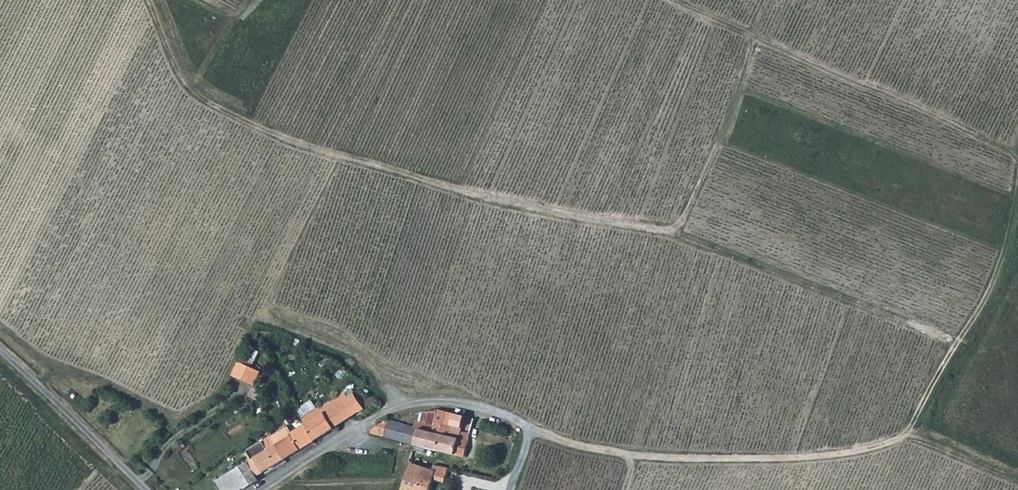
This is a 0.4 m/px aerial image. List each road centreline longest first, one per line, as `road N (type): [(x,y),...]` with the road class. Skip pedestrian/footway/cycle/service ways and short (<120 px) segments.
road 1 (track): [(625,454),(812,456),(902,438),(982,306),(1005,253),(1017,190)]
road 2 (unclassified): [(0,353),(146,489)]
road 3 (track): [(1017,480),(902,438)]

